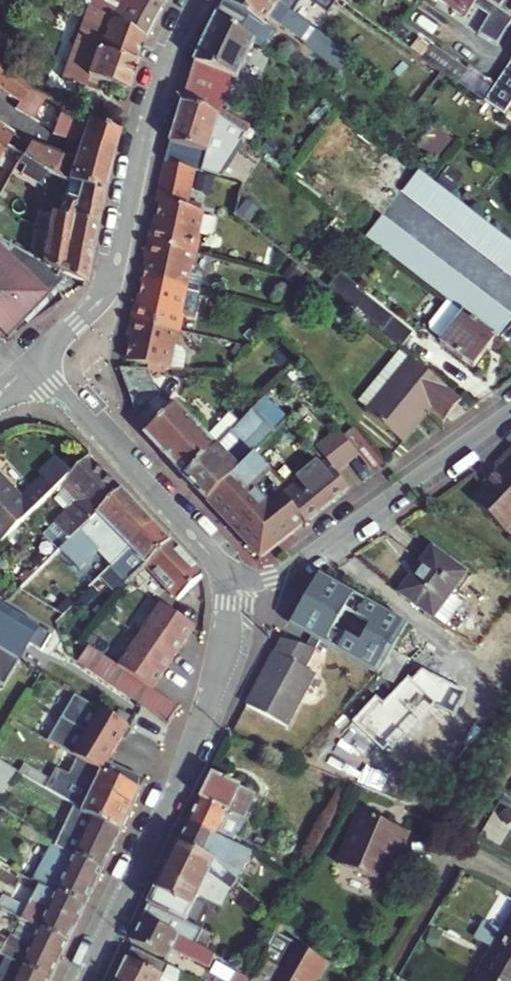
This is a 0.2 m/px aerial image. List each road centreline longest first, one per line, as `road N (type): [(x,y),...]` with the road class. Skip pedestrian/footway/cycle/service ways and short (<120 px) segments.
road 1 (residential): [(82,980),(192,743),(223,623),(220,567)]
road 2 (residential): [(34,365),(102,291),(152,91),(194,0)]
road 3 (residential): [(510,412),(287,569),(241,582),(220,567)]
road 4 (residential): [(220,567),(131,461),(34,365)]

